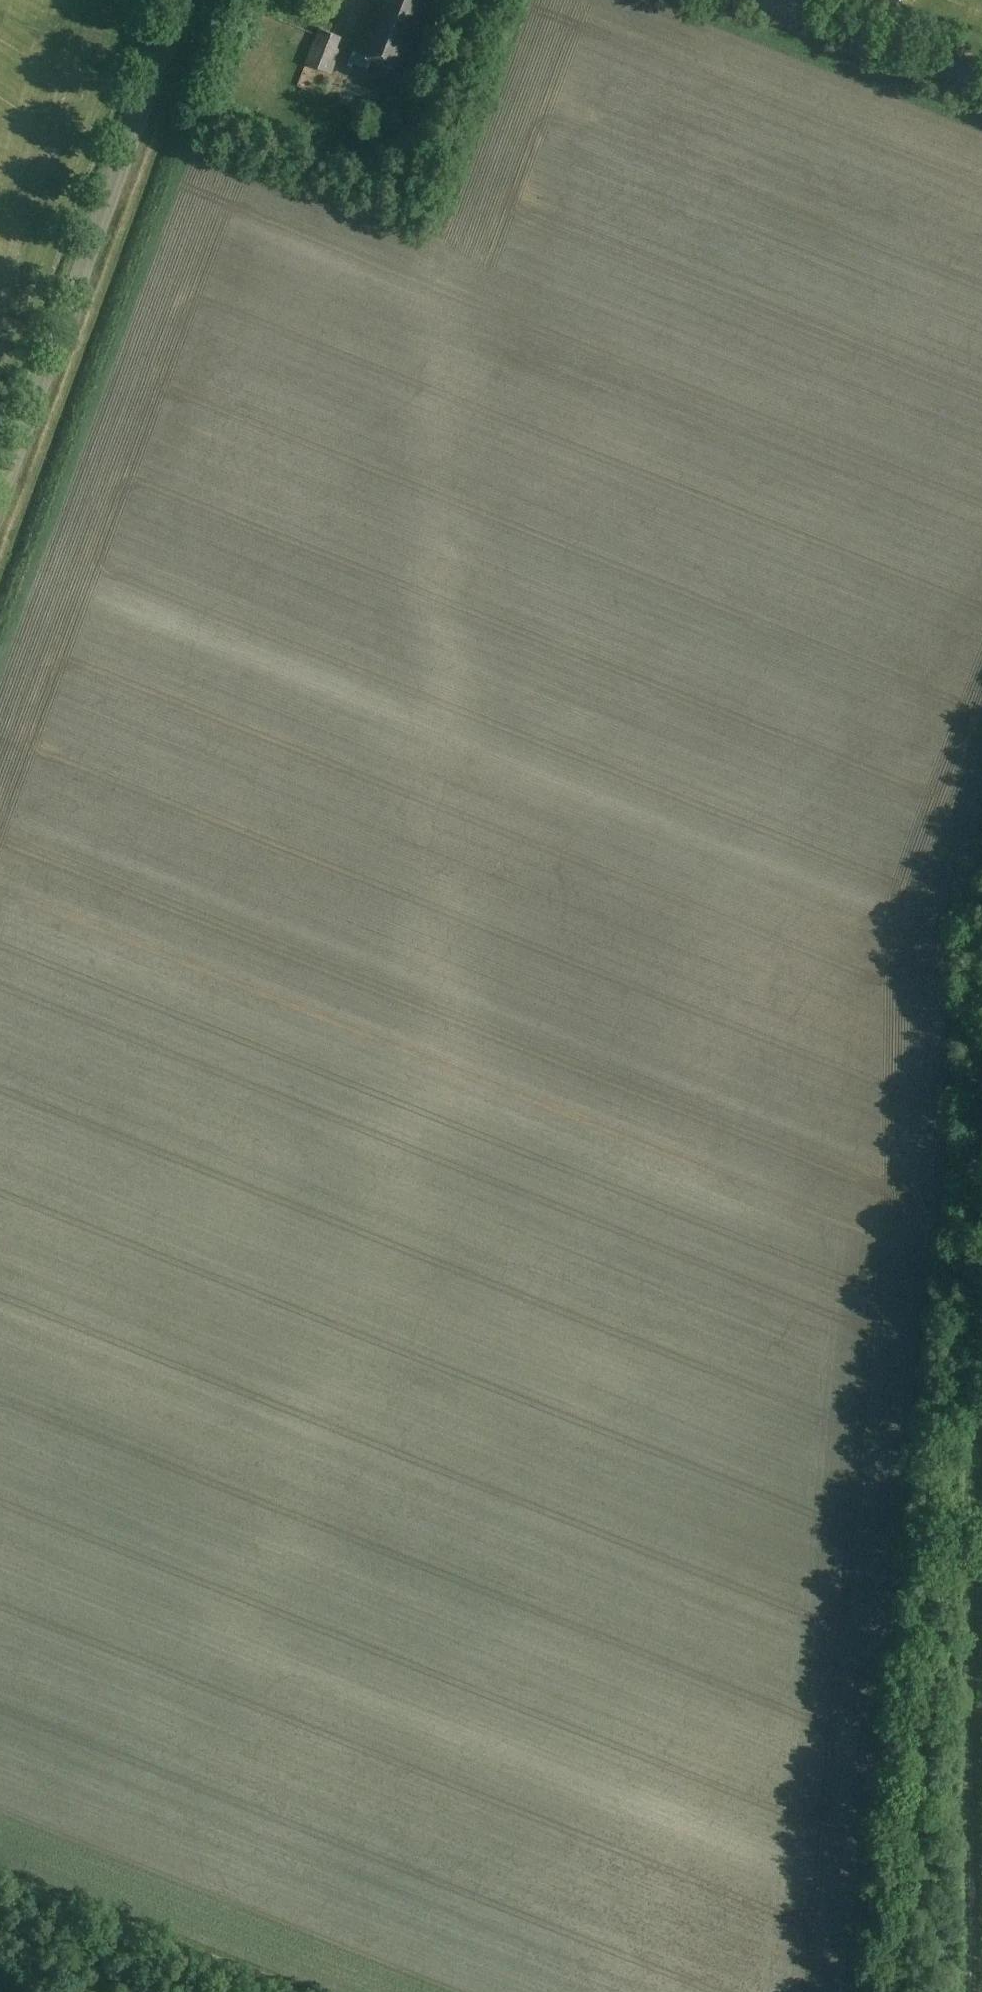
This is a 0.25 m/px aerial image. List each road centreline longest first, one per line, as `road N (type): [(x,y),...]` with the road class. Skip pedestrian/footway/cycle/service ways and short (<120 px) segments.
road 1 (track): [(978,1389),(971,1991)]
road 2 (tertiary): [(0,489),(182,0)]
road 3 (track): [(978,1389),(981,943)]
road 4 (unclassified): [(981,82),(776,0)]

